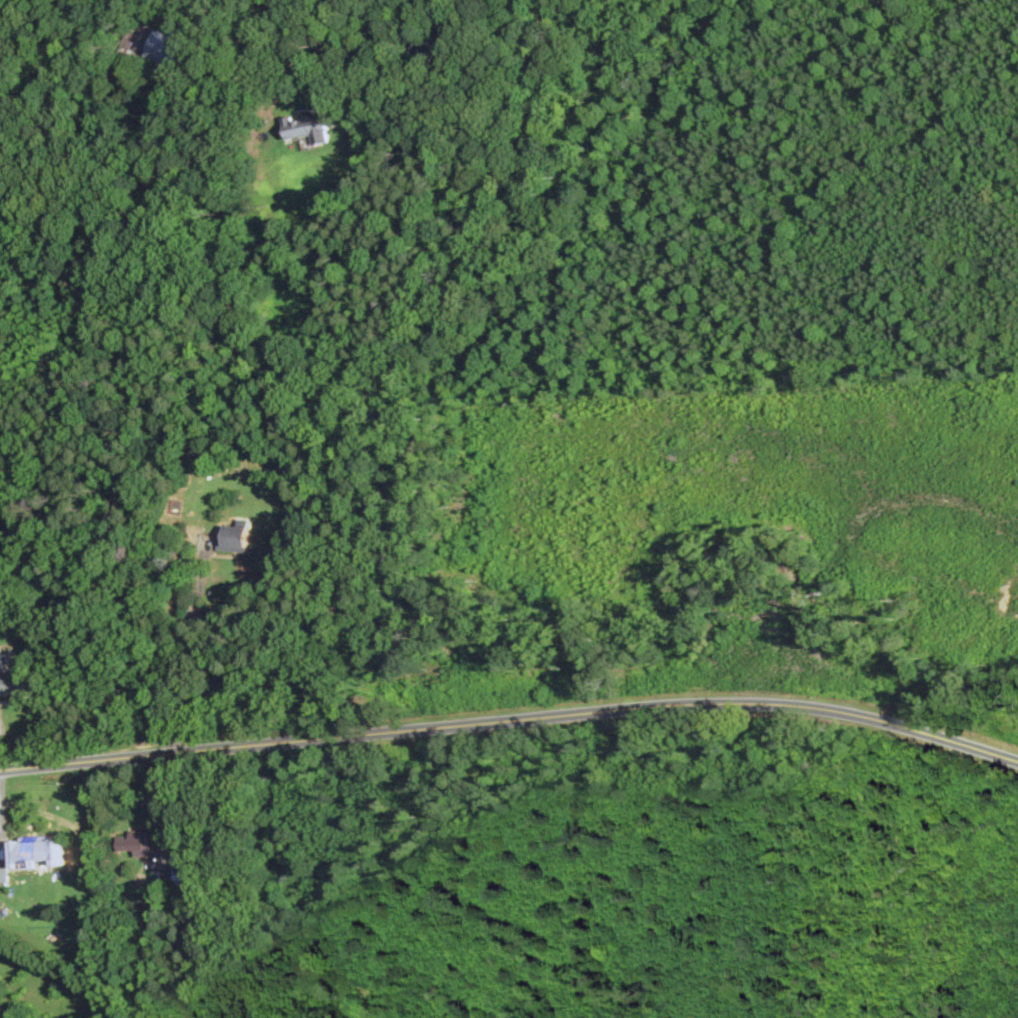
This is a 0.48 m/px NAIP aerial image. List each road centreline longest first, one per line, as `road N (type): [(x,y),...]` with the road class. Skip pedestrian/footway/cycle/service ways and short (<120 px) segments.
road 1 (residential): [(1017,760),(847,712),(739,701),(0,770)]

